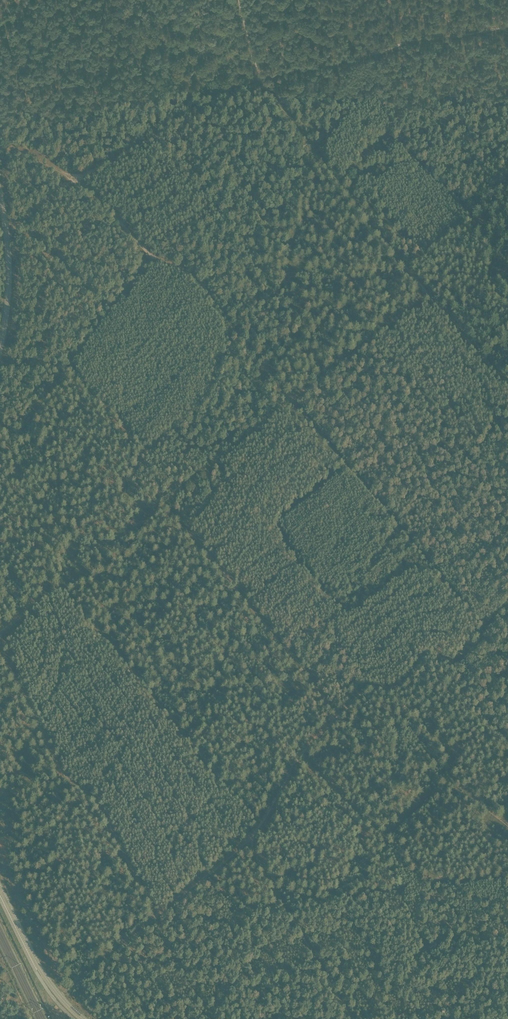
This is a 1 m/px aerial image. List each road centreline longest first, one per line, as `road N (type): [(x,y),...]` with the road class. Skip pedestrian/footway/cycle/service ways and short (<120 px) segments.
road 1 (tertiary): [(0,889),(45,977),(84,1018)]
road 2 (tertiary): [(0,200),(9,291),(0,346)]

